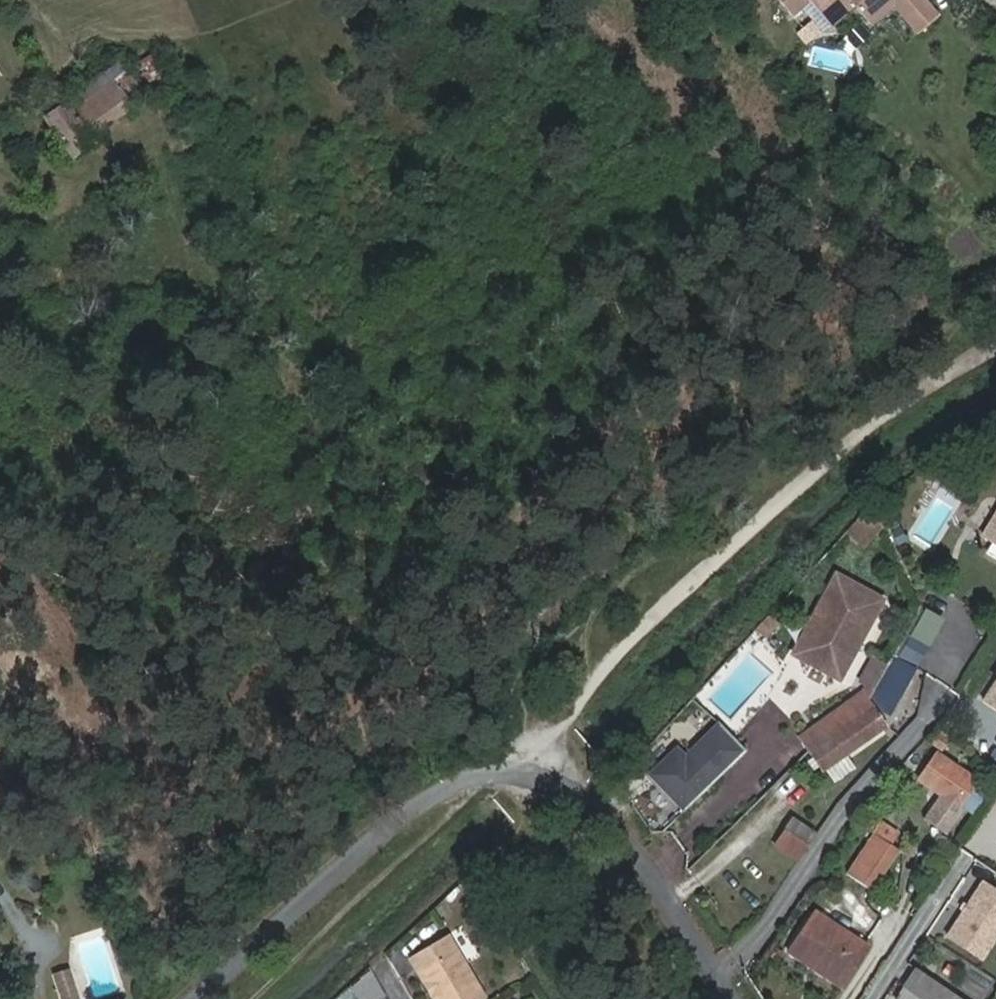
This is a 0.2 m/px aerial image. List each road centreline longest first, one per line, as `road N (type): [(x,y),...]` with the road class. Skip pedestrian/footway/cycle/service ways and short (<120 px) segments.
road 1 (residential): [(733,998),(635,839),(564,786),(507,773),(449,790),(411,815),(202,998)]
road 2 (track): [(995,357),(892,418),(678,602),(544,740),(534,776)]

